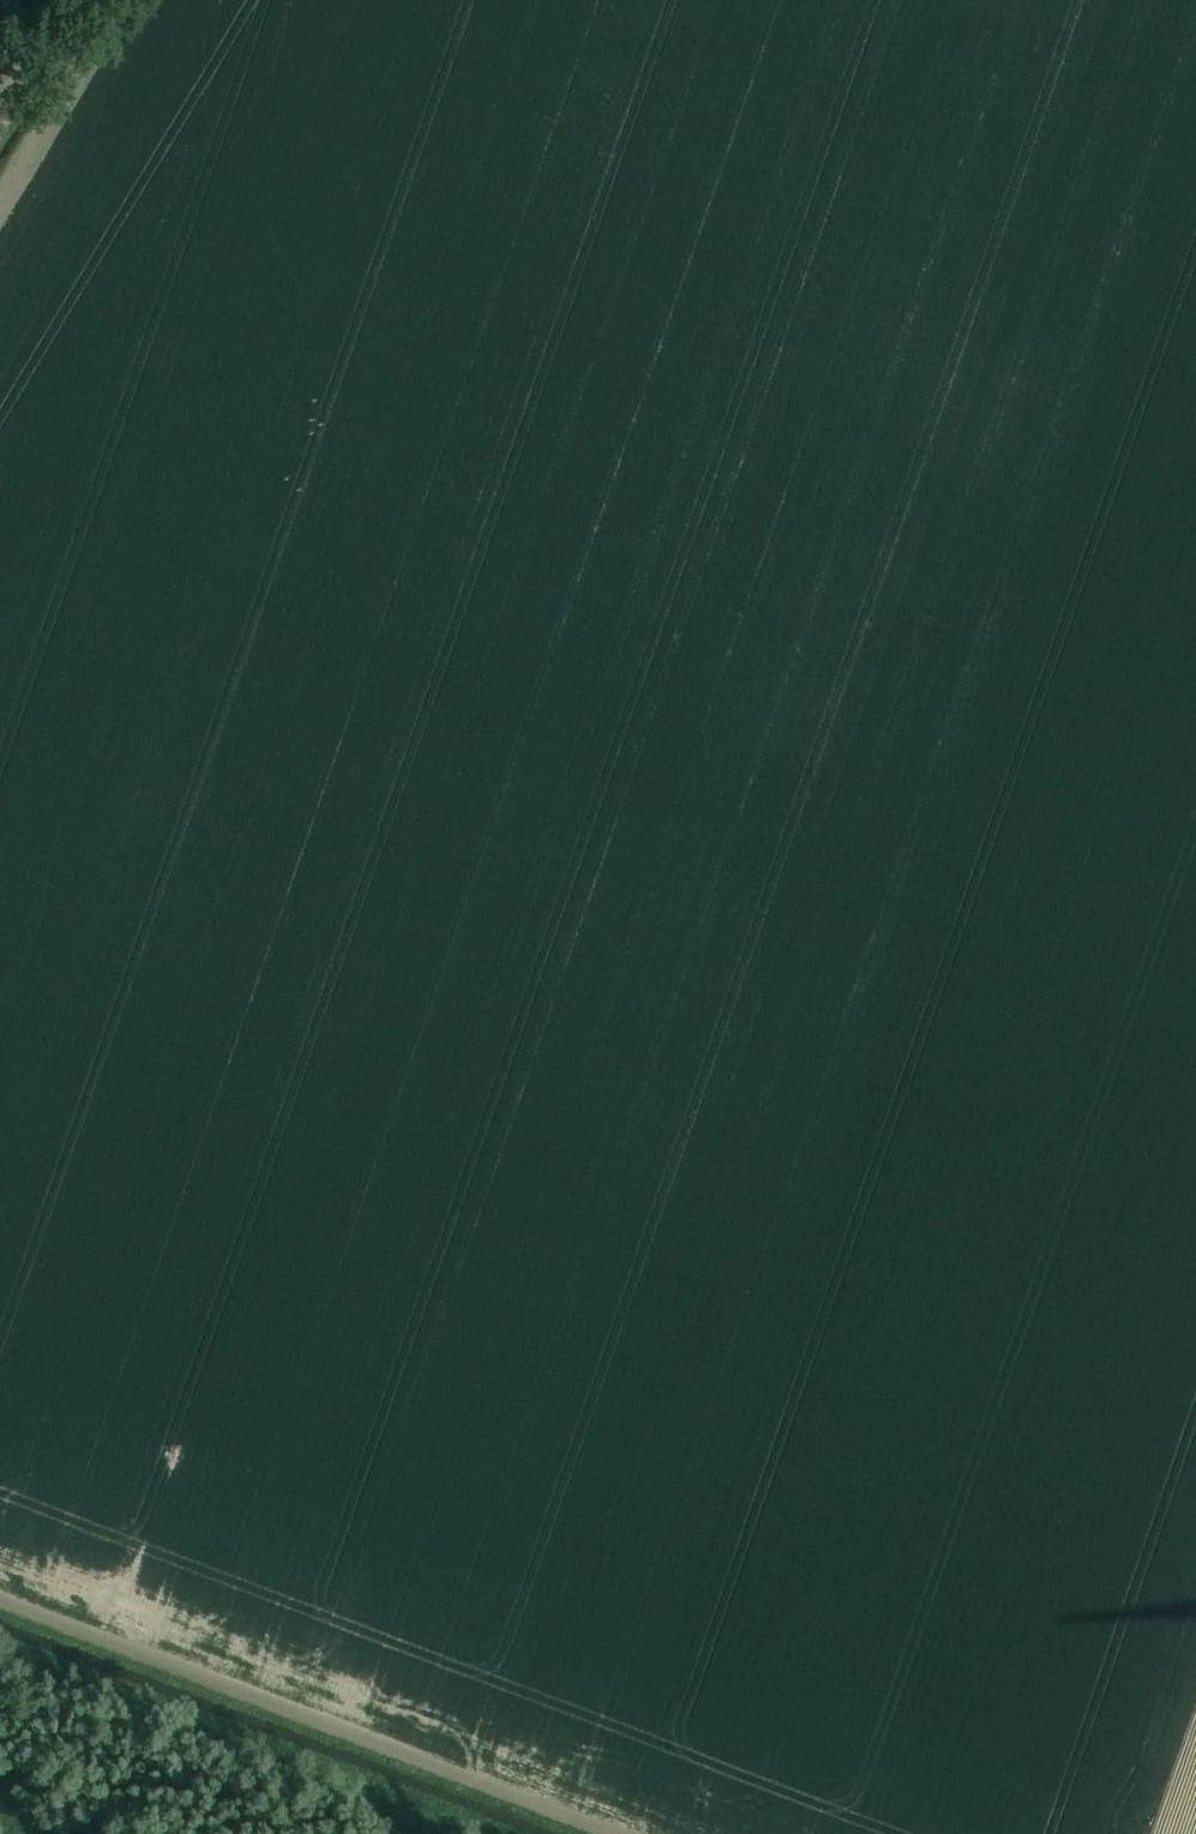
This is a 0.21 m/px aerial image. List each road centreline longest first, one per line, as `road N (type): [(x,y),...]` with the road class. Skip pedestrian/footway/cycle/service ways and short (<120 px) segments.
road 1 (track): [(0,1605),(600,1833)]
road 2 (track): [(113,0),(0,188)]
road 3 (unclassified): [(0,102),(73,0)]

